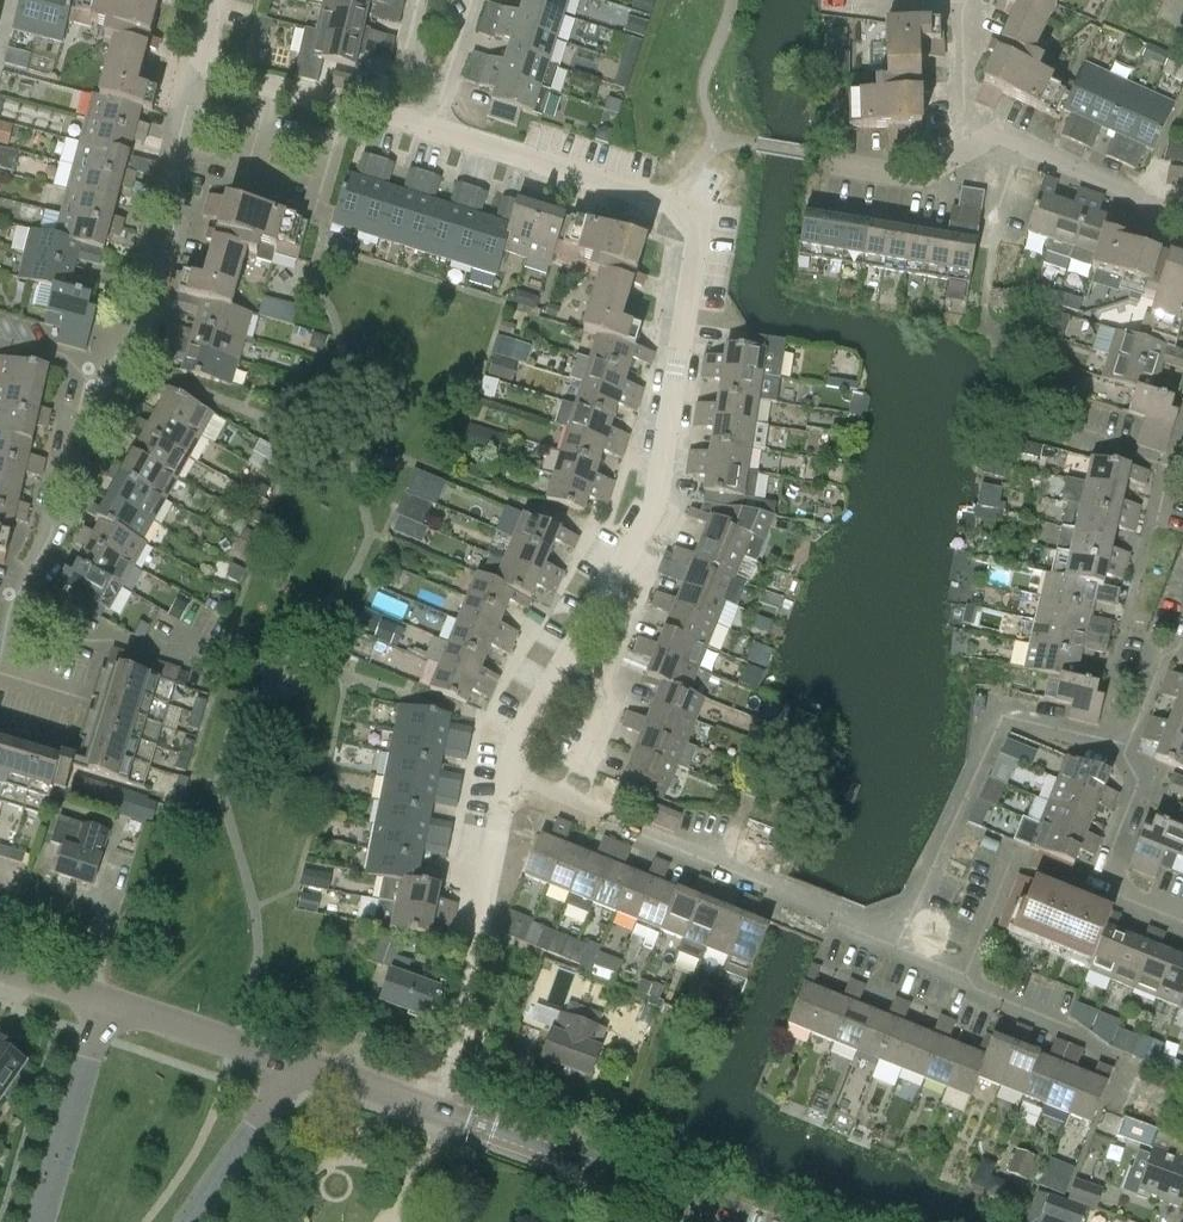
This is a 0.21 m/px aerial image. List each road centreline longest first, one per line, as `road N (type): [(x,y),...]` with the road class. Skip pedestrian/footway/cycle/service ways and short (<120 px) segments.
road 1 (residential): [(515,780),(538,705),(661,492),(698,216),(688,200),(445,127)]
road 2 (residential): [(904,921),(852,916),(573,801)]
road 3 (residential): [(904,921),(1007,718),(1129,744)]
road 4 (residential): [(207,70),(190,98),(135,342),(86,381)]
road 5 (residential): [(430,1109),(515,780)]
road 6 (residential): [(745,1221),(430,1109)]
road 7 (residential): [(1129,1101),(1128,1066),(904,921)]
road 8 (residential): [(86,381),(21,621)]
road 9 (residential): [(445,127),(416,127),(207,70)]
road 10 (residential): [(101,998),(44,1221)]
road 11 (residential): [(1182,210),(997,131),(974,144)]
road 12 (residential): [(1182,908),(1136,892),(1113,871),(1110,855),(1140,783),(1123,758),(1129,744)]
road 13 (residential): [(301,1064),(101,998)]
road 14 (residential): [(216,634),(157,623),(88,649),(21,621)]
road 15 (residential): [(301,1064),(200,1221)]
road 16 (residential): [(974,144),(916,178),(818,157)]
road 17 (residential): [(974,144),(963,123),(965,0)]
road 18 (residential): [(430,1109),(301,1064)]
road 19 (residential): [(573,801),(624,677)]
road 20 (residential): [(1129,744),(1164,657),(1182,640)]

